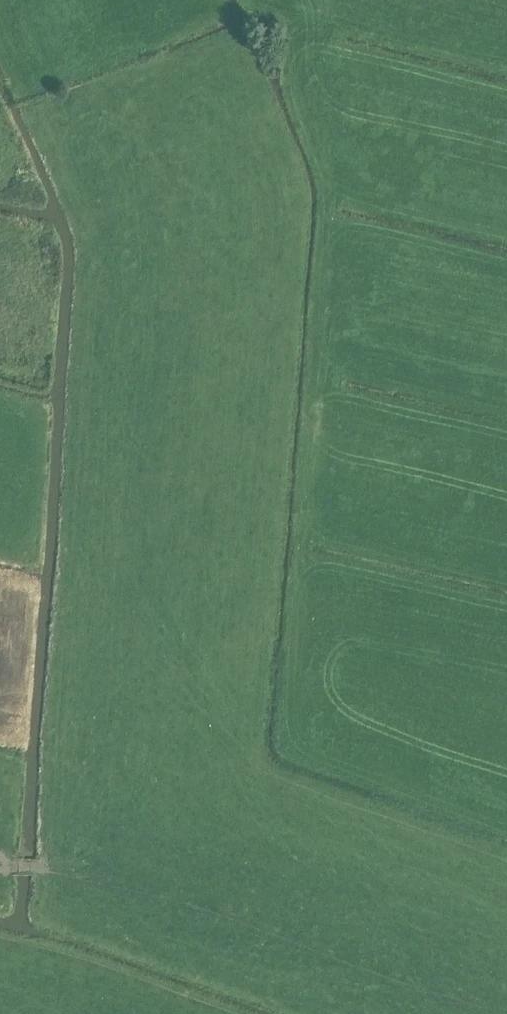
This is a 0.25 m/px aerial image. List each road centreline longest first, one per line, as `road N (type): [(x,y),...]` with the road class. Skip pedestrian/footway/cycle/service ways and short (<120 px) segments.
road 1 (track): [(78,7),(76,83),(125,207),(100,568),(56,864),(495,1013)]

